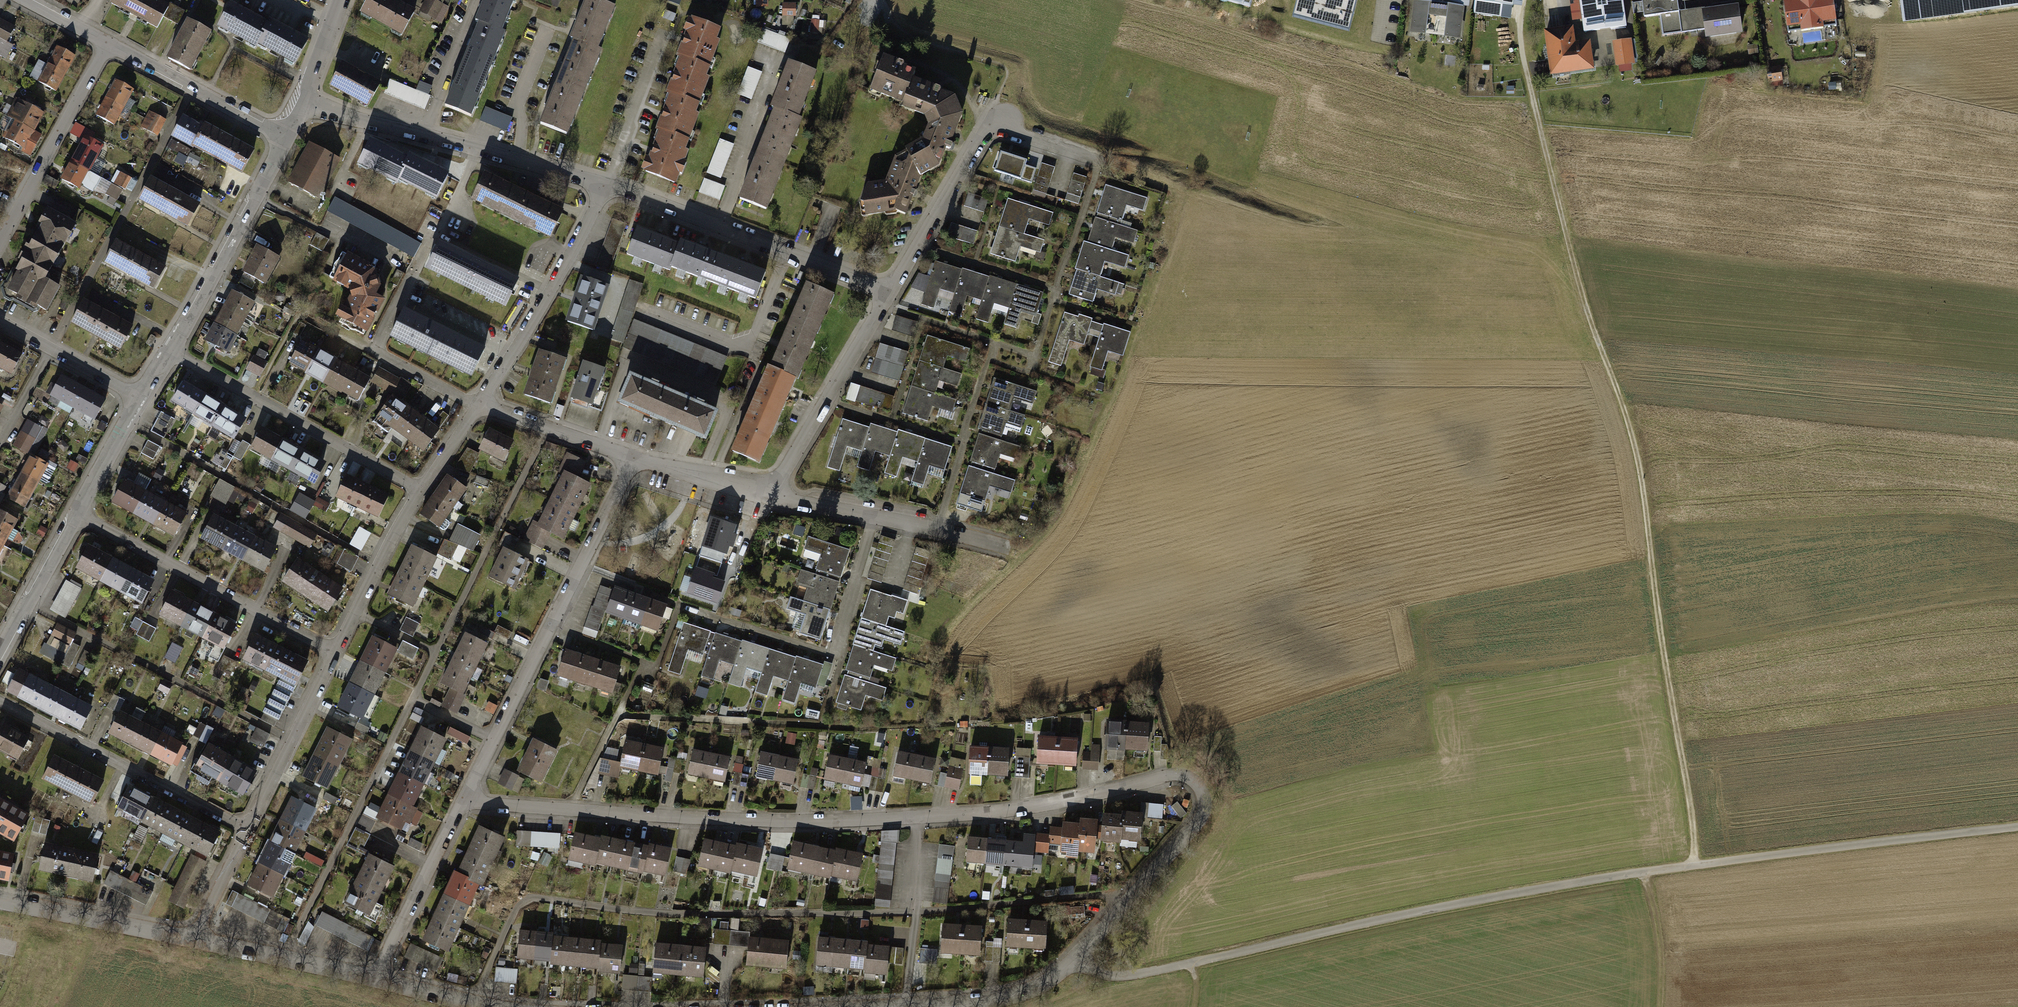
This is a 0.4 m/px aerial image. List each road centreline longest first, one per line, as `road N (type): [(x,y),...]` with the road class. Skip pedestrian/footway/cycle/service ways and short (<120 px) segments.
road 1 (residential): [(461,805),(858,820),(1060,805),(1190,778),(1202,799),(1198,818),(1076,958)]
road 2 (unclassified): [(2017,828),(1643,871),(1128,978),(1102,979),(1076,958)]
road 3 (track): [(1694,865),(1640,472),(1581,293),(1525,69)]
road 4 (residential): [(461,805),(631,455)]
road 5 (residential): [(1076,958),(1039,987),(1015,991),(762,1006)]
road 6 (residential): [(605,182),(304,102)]
road 7 (residential): [(892,289),(605,182)]
road 8 (residential): [(421,490),(165,347)]
road 9 (residential): [(334,654),(78,511)]
road 10 (residential): [(247,827),(0,704)]
road 11 (residential): [(481,404),(605,182)]
road 12 (residential): [(892,289),(771,494)]
road 13 (residential): [(281,140),(165,347)]
road 14 (residential): [(0,234),(102,45)]
road 15 (residential): [(1008,121),(985,132),(892,289)]
road 16 (track): [(879,0),(911,37),(1007,69),(998,102),(1008,121)]
road 17 (residential): [(281,140),(102,45)]
road 18 (residential): [(195,933),(0,900)]
road 19 (residential): [(247,827),(334,654)]
road 20 (residential): [(376,974),(461,805)]
road 21 (residential): [(334,654),(421,490)]
road 22 (residential): [(376,974),(195,933)]
road 23 (residential): [(78,511),(0,658)]
road 24 (residential): [(0,321),(140,399)]
road 25 (residential): [(481,404),(631,455)]
road 26 (residential): [(522,1006),(376,974)]
road 27 (residential): [(631,455),(771,494)]
road 28 (residential): [(874,516),(834,655)]
road 29 (residential): [(874,516),(1014,544)]
road 30 (track): [(1643,871),(1663,949),(1661,1006)]
road 31 (residential): [(140,399),(78,511)]

